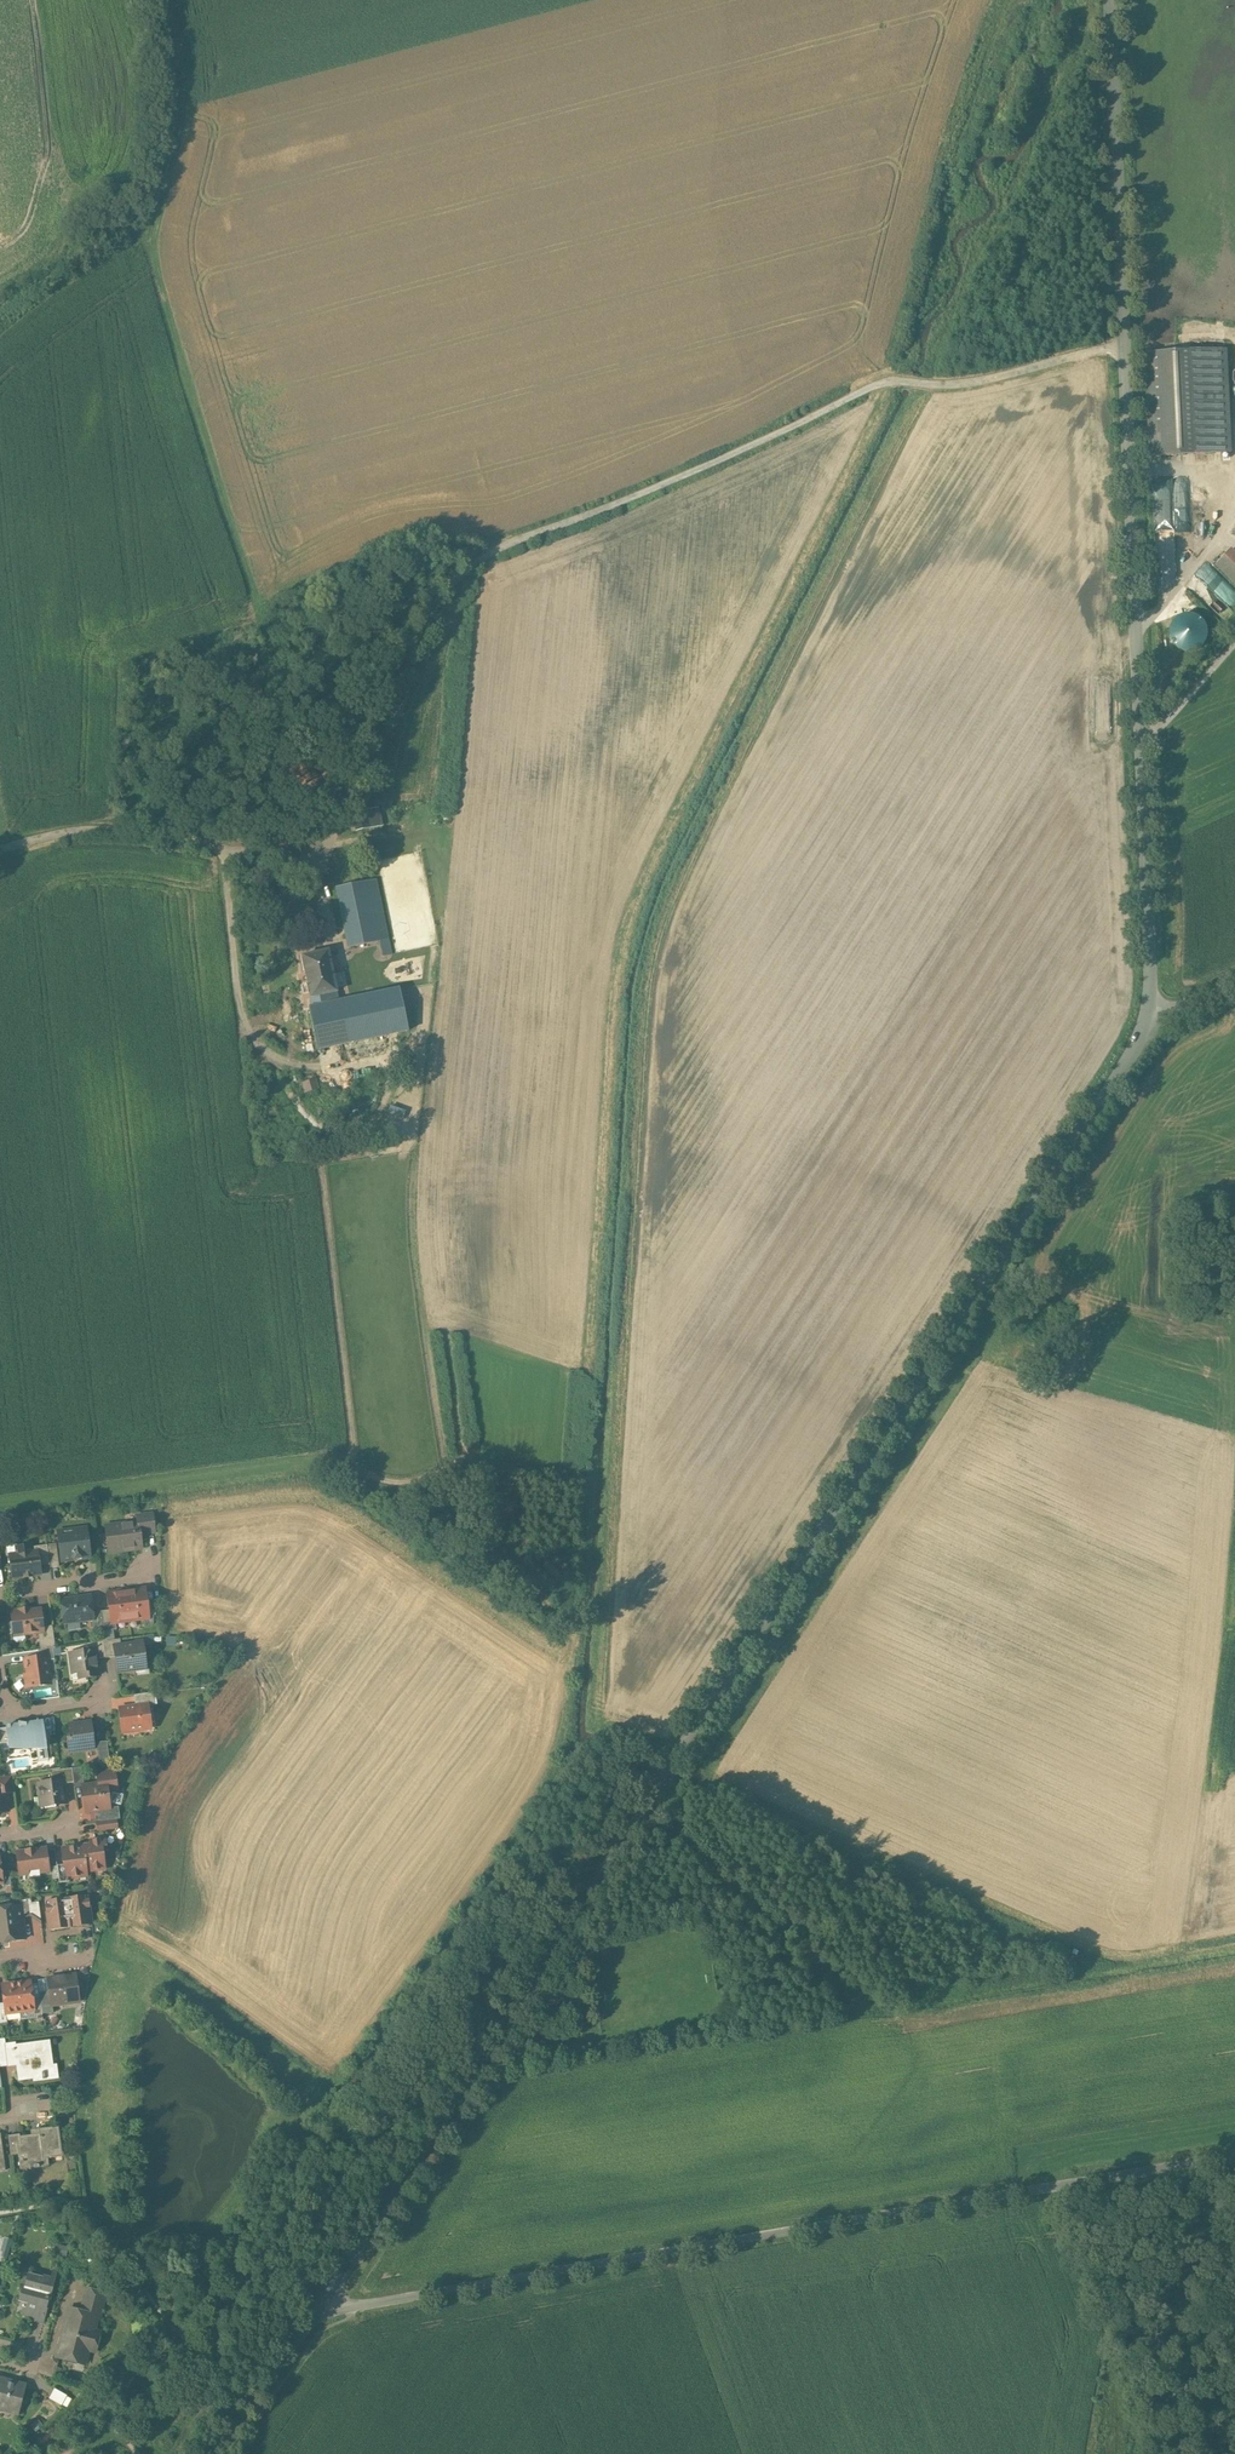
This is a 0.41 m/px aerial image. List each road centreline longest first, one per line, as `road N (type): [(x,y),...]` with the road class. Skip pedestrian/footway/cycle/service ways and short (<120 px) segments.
road 1 (unclassified): [(325,2300),(1134,1053),(1150,1014)]
road 2 (unclassified): [(1150,1014),(1111,0)]
road 3 (unclassified): [(325,2300),(352,2307),(1234,2159)]
road 4 (track): [(164,0),(178,119),(153,227),(163,304),(247,579),(312,728)]
road 5 (unclassified): [(213,2453),(325,2300)]
road 6 (residential): [(143,1576),(0,1593)]
road 7 (residential): [(0,1672),(7,1712),(98,1700)]

